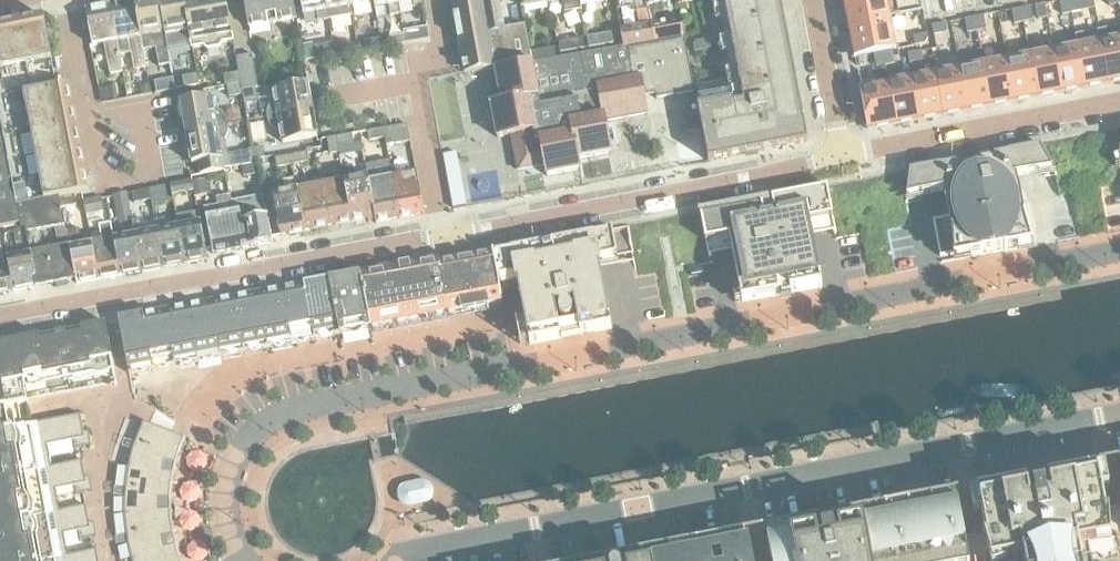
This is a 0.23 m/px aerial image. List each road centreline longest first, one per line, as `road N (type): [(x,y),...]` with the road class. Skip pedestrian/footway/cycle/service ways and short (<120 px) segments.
road 1 (residential): [(245,560),(229,512),(235,475),(282,421),(302,414),(1119,253)]
road 2 (residential): [(428,553),(461,539),(1119,413)]
road 3 (residential): [(446,235),(0,313)]
road 4 (residential): [(841,156),(446,235)]
road 5 (residential): [(841,156),(1119,104)]
road 6 (residential): [(441,0),(451,56),(413,64),(446,235)]
road 7 (residential): [(89,118),(102,186),(158,175),(146,107)]
road 8 (residential): [(841,156),(811,0)]

